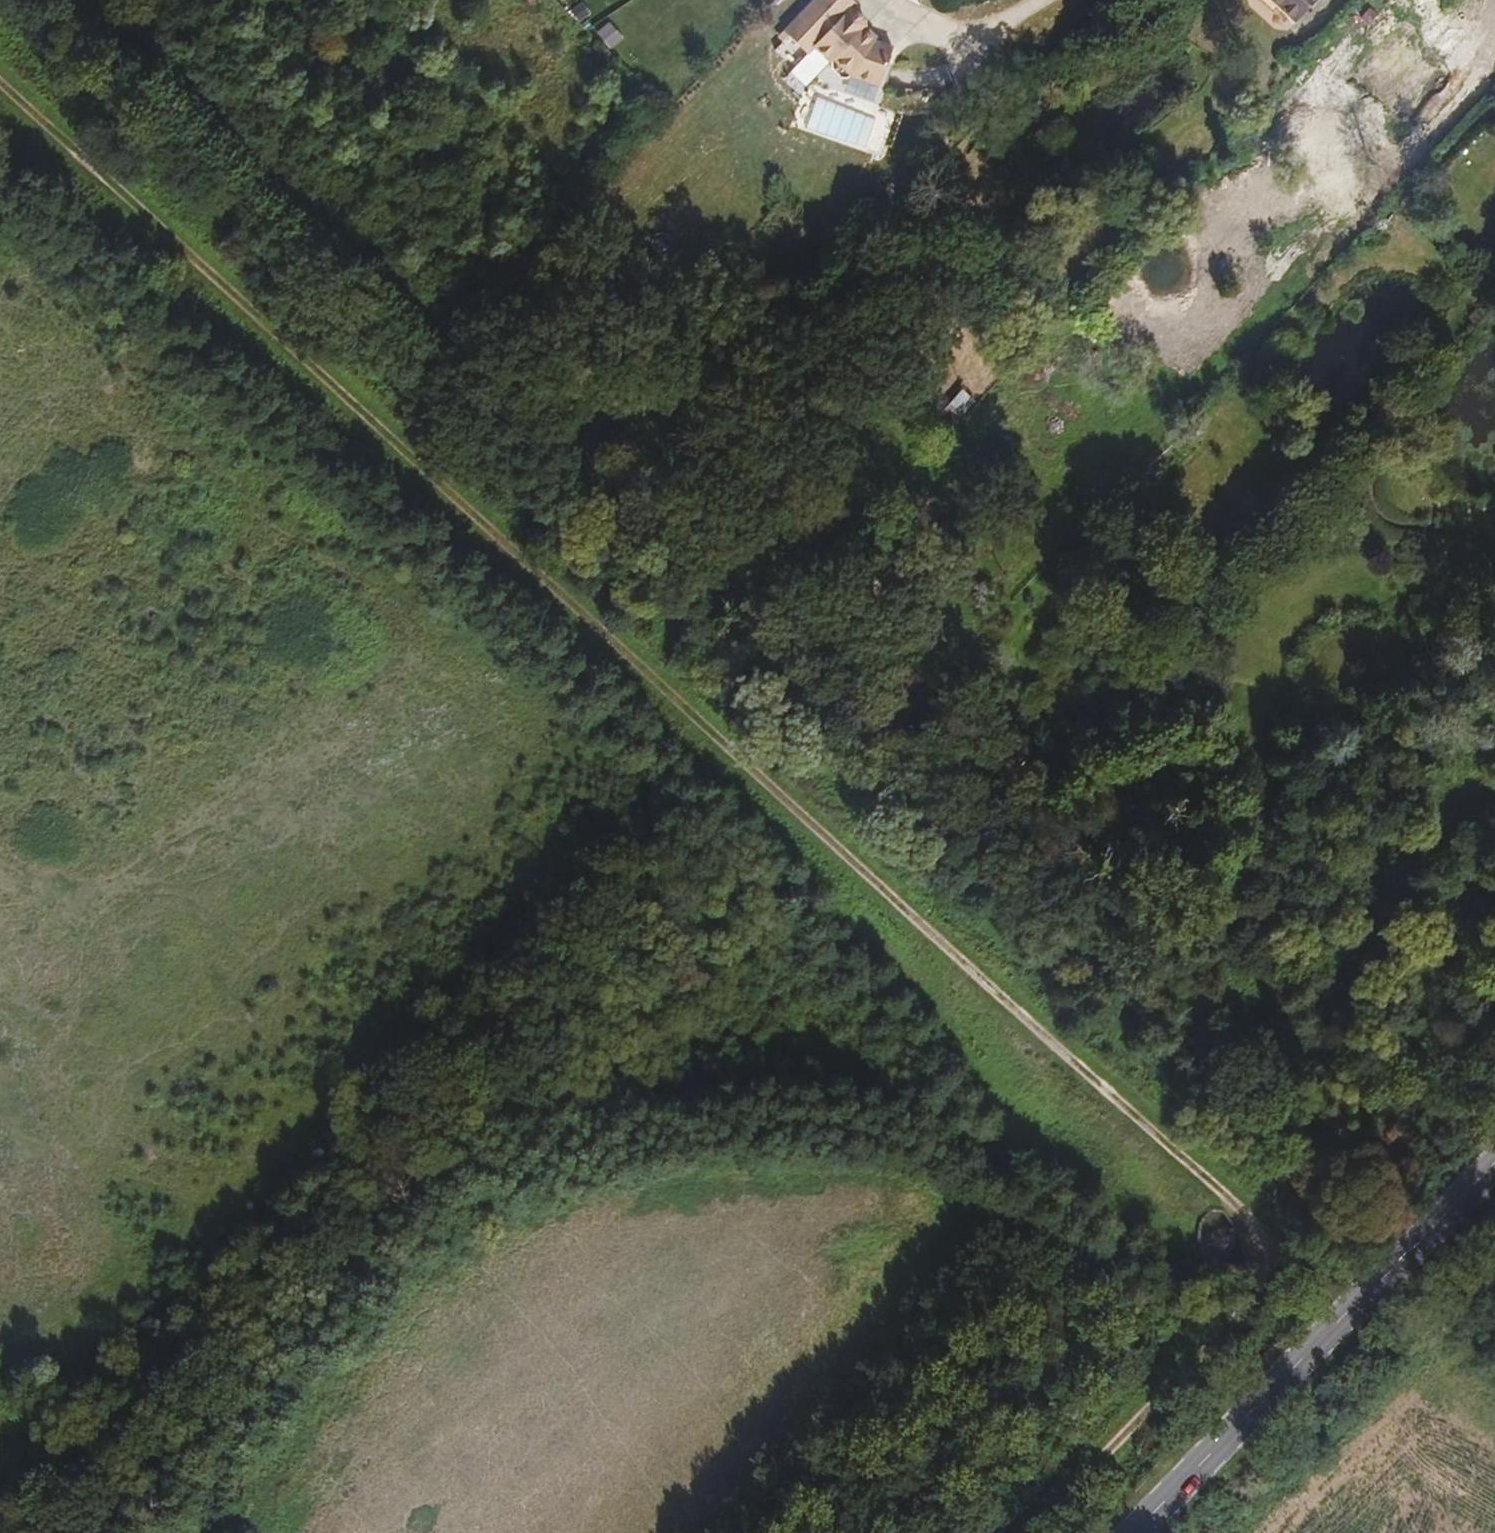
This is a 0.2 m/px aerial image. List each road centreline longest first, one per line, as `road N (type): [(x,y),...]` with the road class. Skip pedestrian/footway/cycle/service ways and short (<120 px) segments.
road 1 (track): [(0,89),(1240,1212),(1264,1244),(1266,1265),(1251,1303),(1177,1378)]
road 2 (secondary): [(1129,1532),(1494,1154)]
road 3 (track): [(1177,1378),(1025,1532)]

